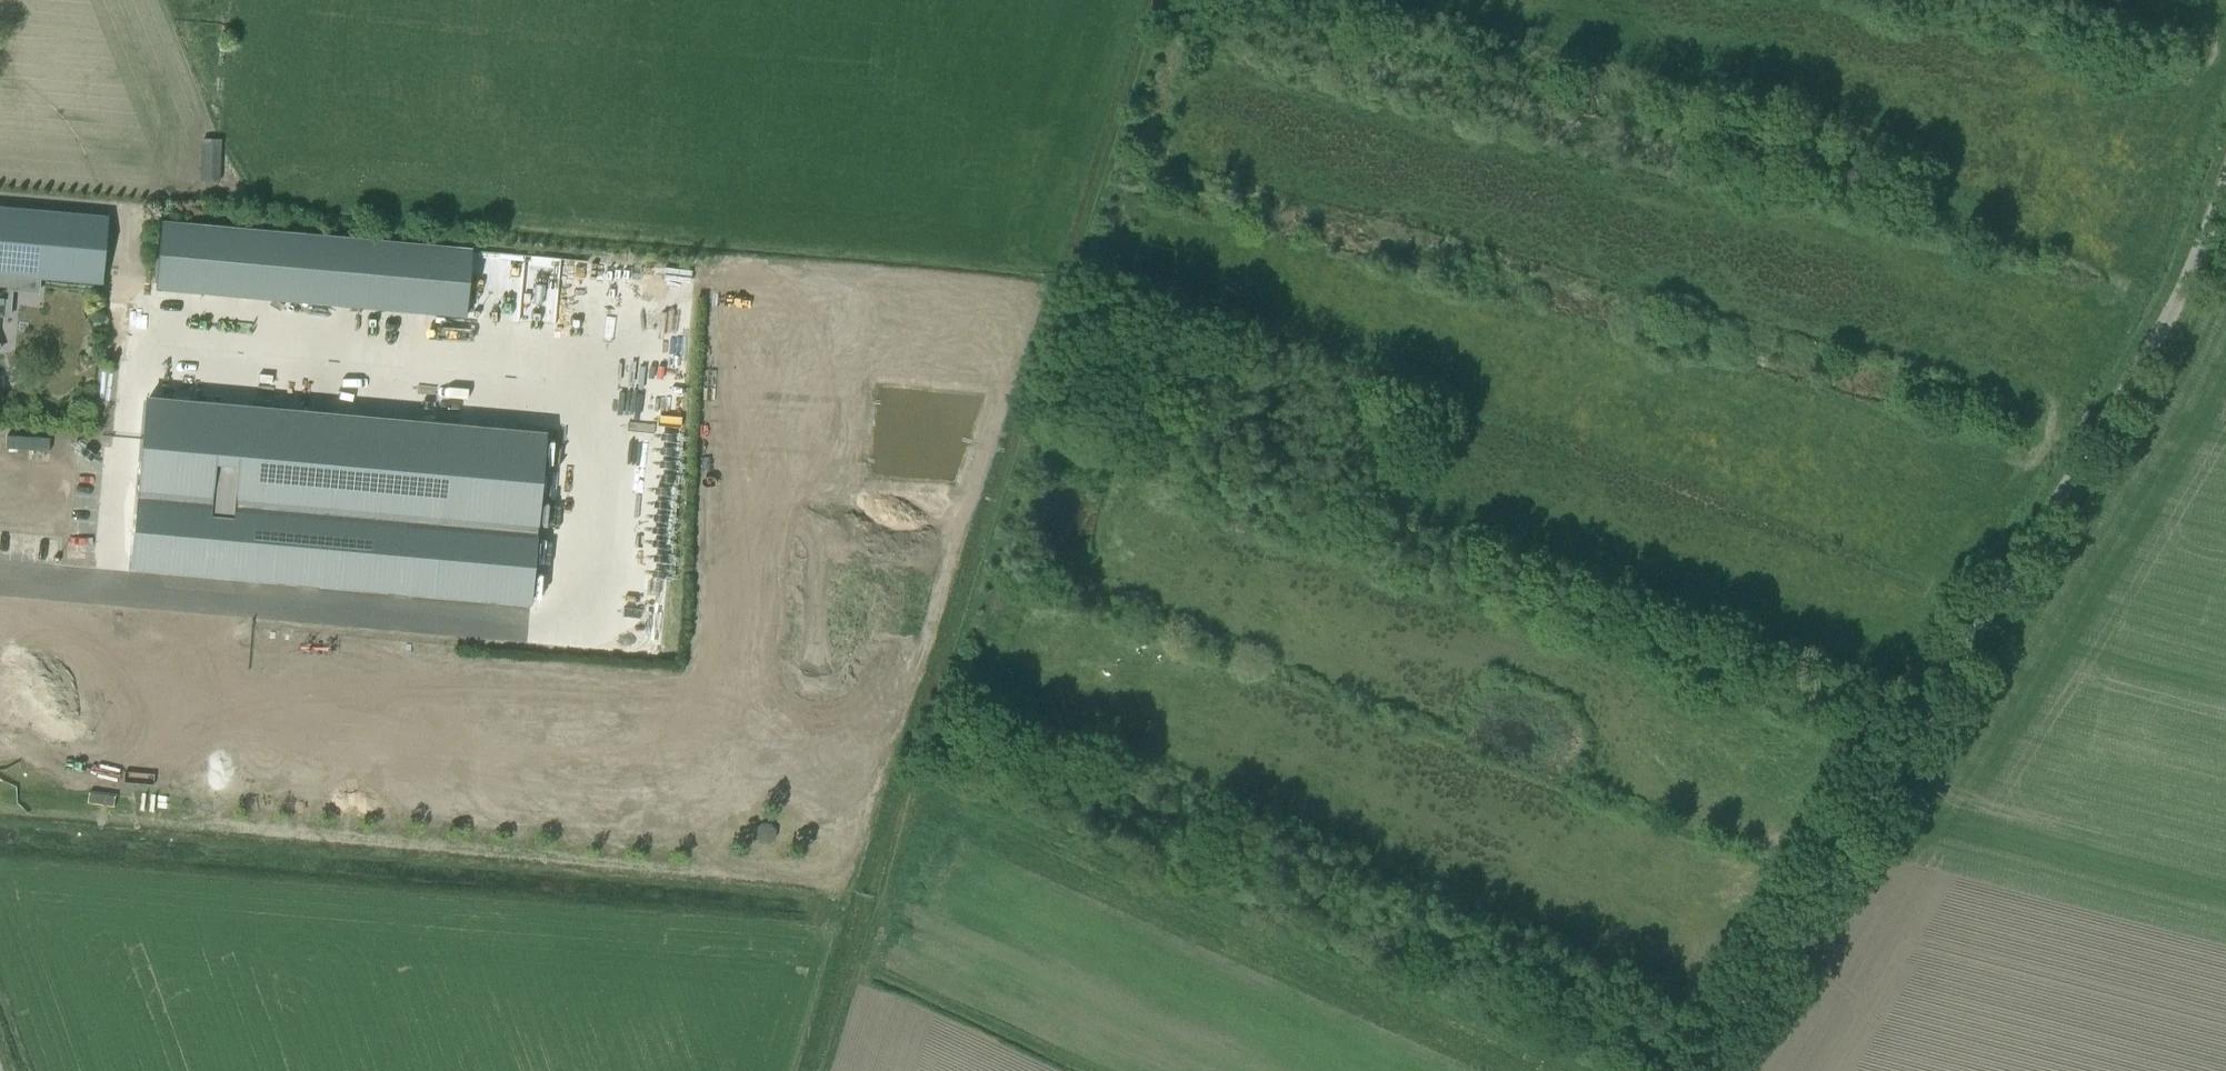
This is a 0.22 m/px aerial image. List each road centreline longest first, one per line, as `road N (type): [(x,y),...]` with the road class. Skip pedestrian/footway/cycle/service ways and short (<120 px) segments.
road 1 (unclassified): [(1714,1070),(2019,591),(2177,305),(2225,184)]

